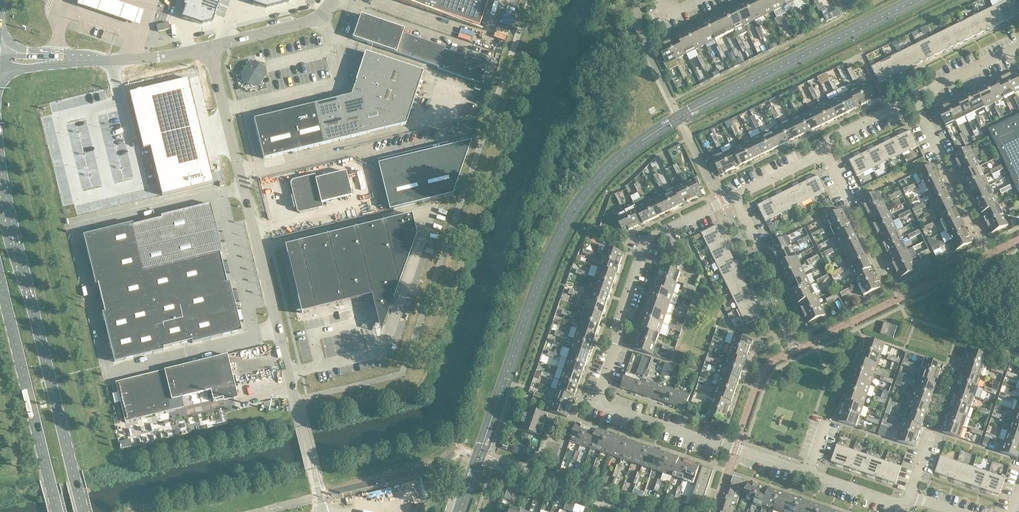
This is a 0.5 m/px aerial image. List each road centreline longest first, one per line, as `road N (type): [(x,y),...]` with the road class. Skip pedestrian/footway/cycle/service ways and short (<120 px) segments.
road 1 (residential): [(943,511),(609,407),(602,395),(617,320),(648,241),(1018,46)]
road 2 (unclassified): [(302,426),(206,47)]
road 3 (secondary): [(83,511),(0,191)]
road 4 (secondary): [(0,282),(58,511)]
road 5 (unclassified): [(206,47),(313,21),(332,0)]

